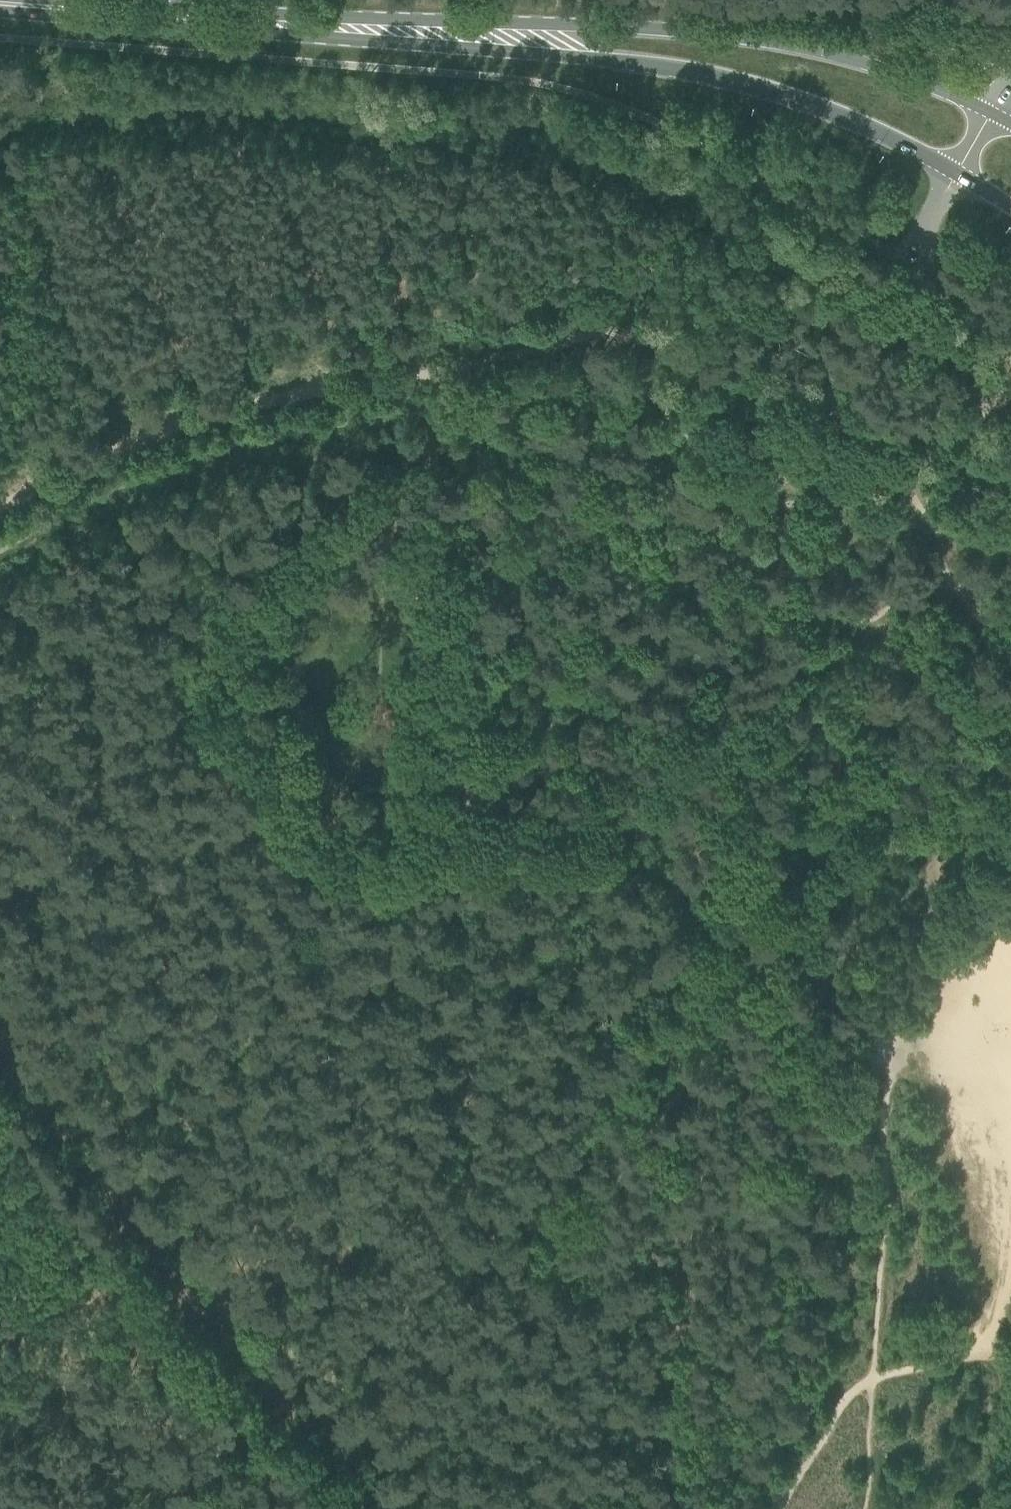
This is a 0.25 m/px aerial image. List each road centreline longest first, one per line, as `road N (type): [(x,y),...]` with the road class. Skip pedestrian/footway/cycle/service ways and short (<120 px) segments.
road 1 (primary): [(992,114),(885,69),(757,40),(597,26),(346,26)]
road 2 (track): [(426,374),(609,339),(644,342),(868,422),(935,422),(988,376),(1010,335)]
road 3 (track): [(628,1508),(662,1479),(682,1426),(683,1311),(682,1265),(624,1077),(706,920)]
road 4 (primary): [(346,26),(708,75),(851,120),(957,174)]
road 5 (track): [(911,892),(883,1048),(881,1256),(862,1508)]
road 6 (track): [(0,1046),(190,1283),(410,1508)]
road 7 (track): [(0,1070),(74,1058),(221,1053),(356,1000),(434,929),(465,843)]
road 8 (track): [(0,512),(182,419),(426,374)]
road 9 (primary): [(346,26),(0,3)]
road 10 (track): [(1010,1352),(862,1383),(774,1508)]
road 11 (track): [(465,843),(459,778),(480,669),(452,557)]
road 12 (track): [(706,920),(676,880),(623,861),(465,843)]
road 13 (track): [(911,892),(868,922),(815,942),(756,938),(706,920)]
road 14 (track): [(1010,764),(911,892)]
road 15 (track): [(452,557),(429,414)]
road 16 (unclassified): [(906,266),(1010,329)]

